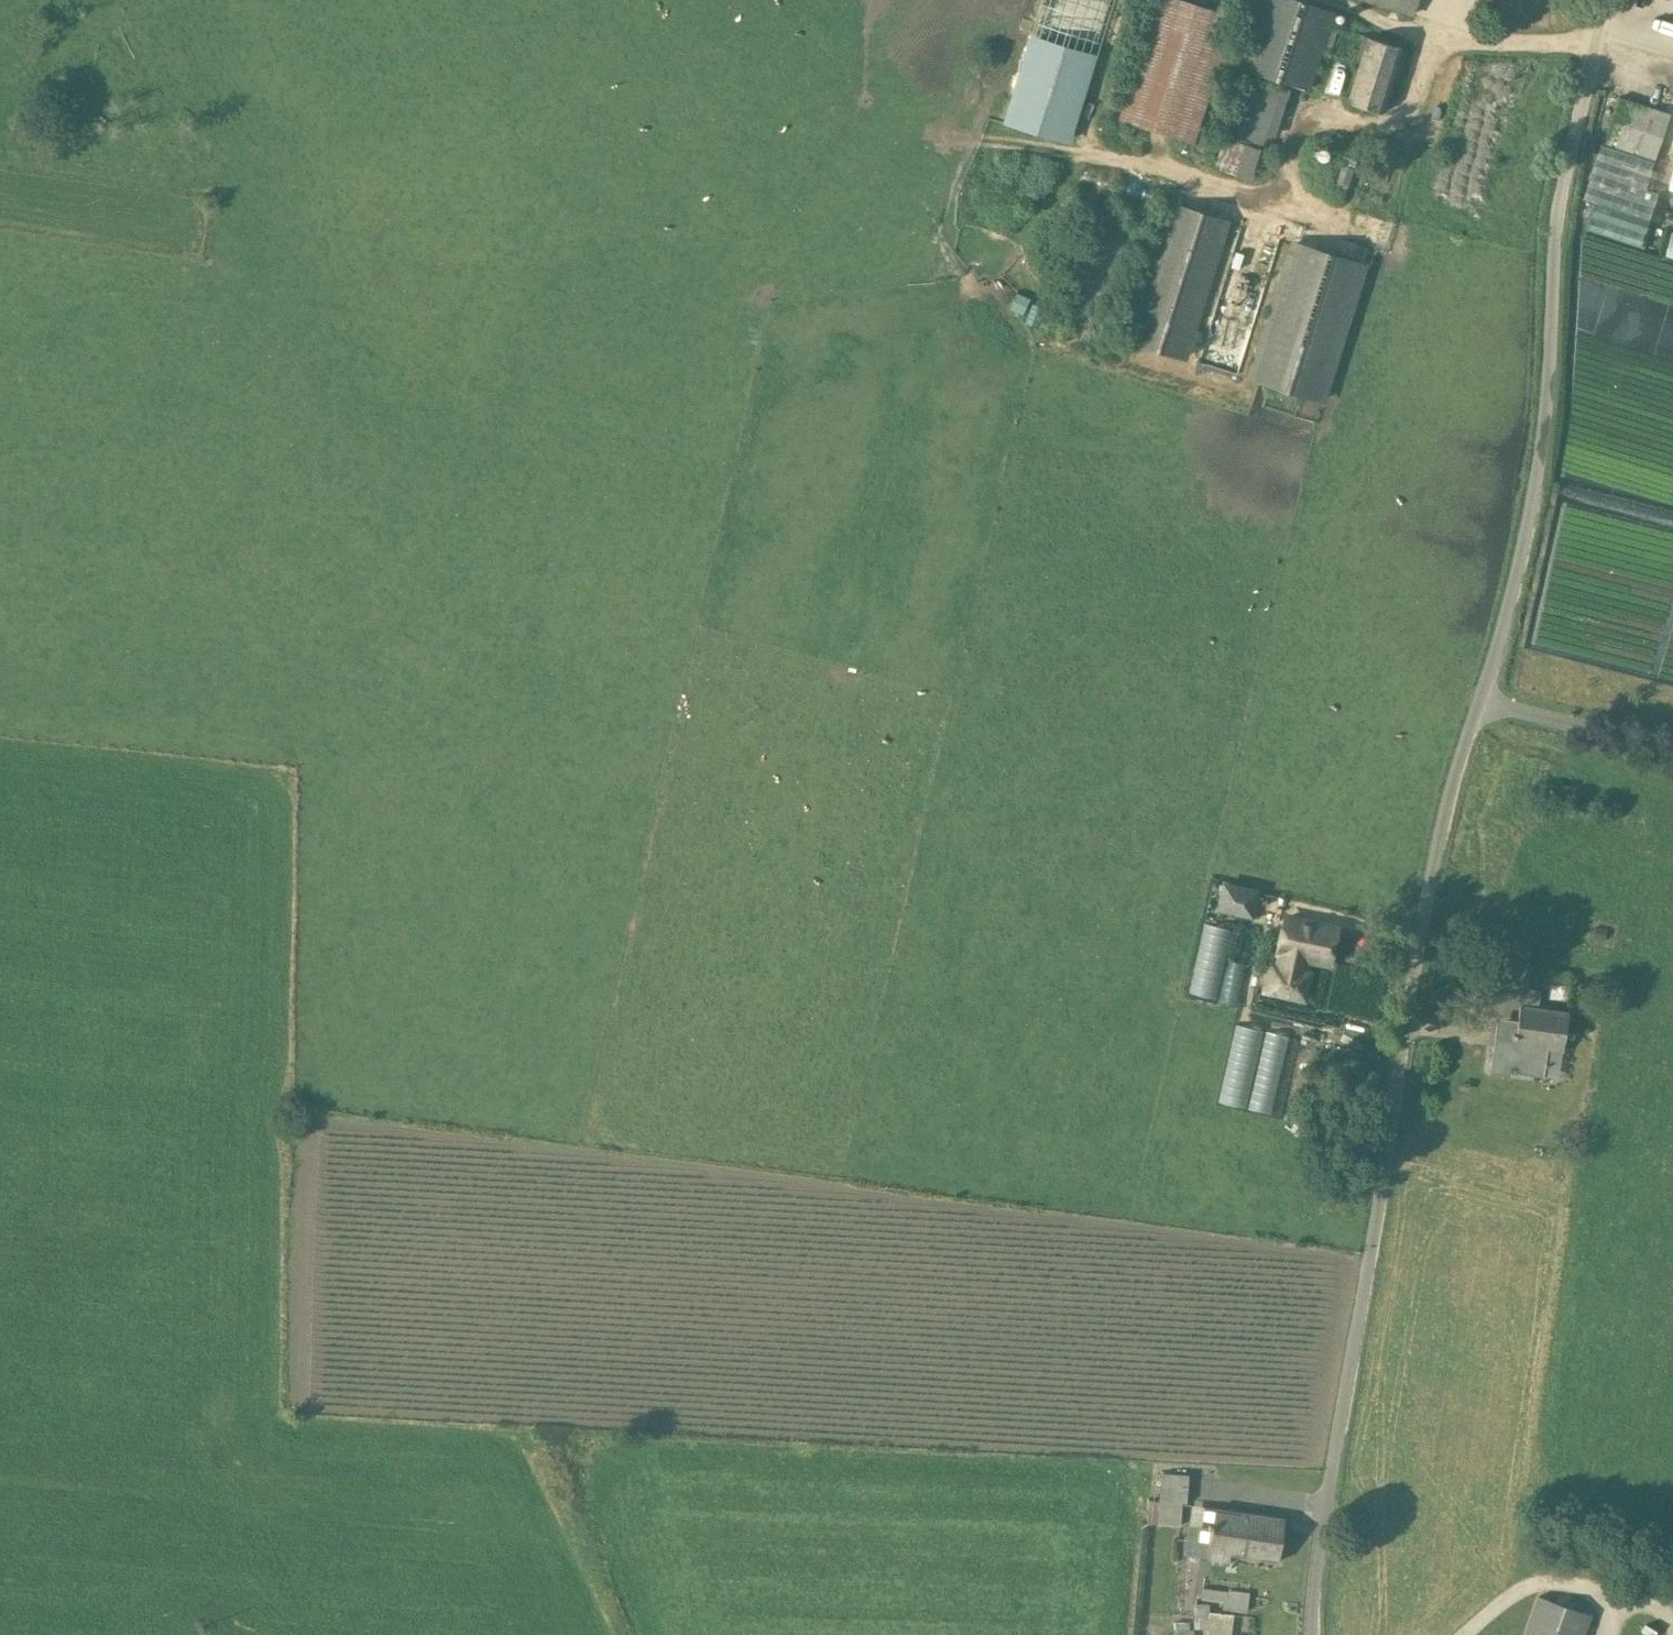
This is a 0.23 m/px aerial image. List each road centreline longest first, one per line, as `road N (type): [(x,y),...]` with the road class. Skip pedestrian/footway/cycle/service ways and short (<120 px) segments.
road 1 (unclassified): [(1307,1634),(1430,864),(1540,503),(1560,207),(1609,0)]

